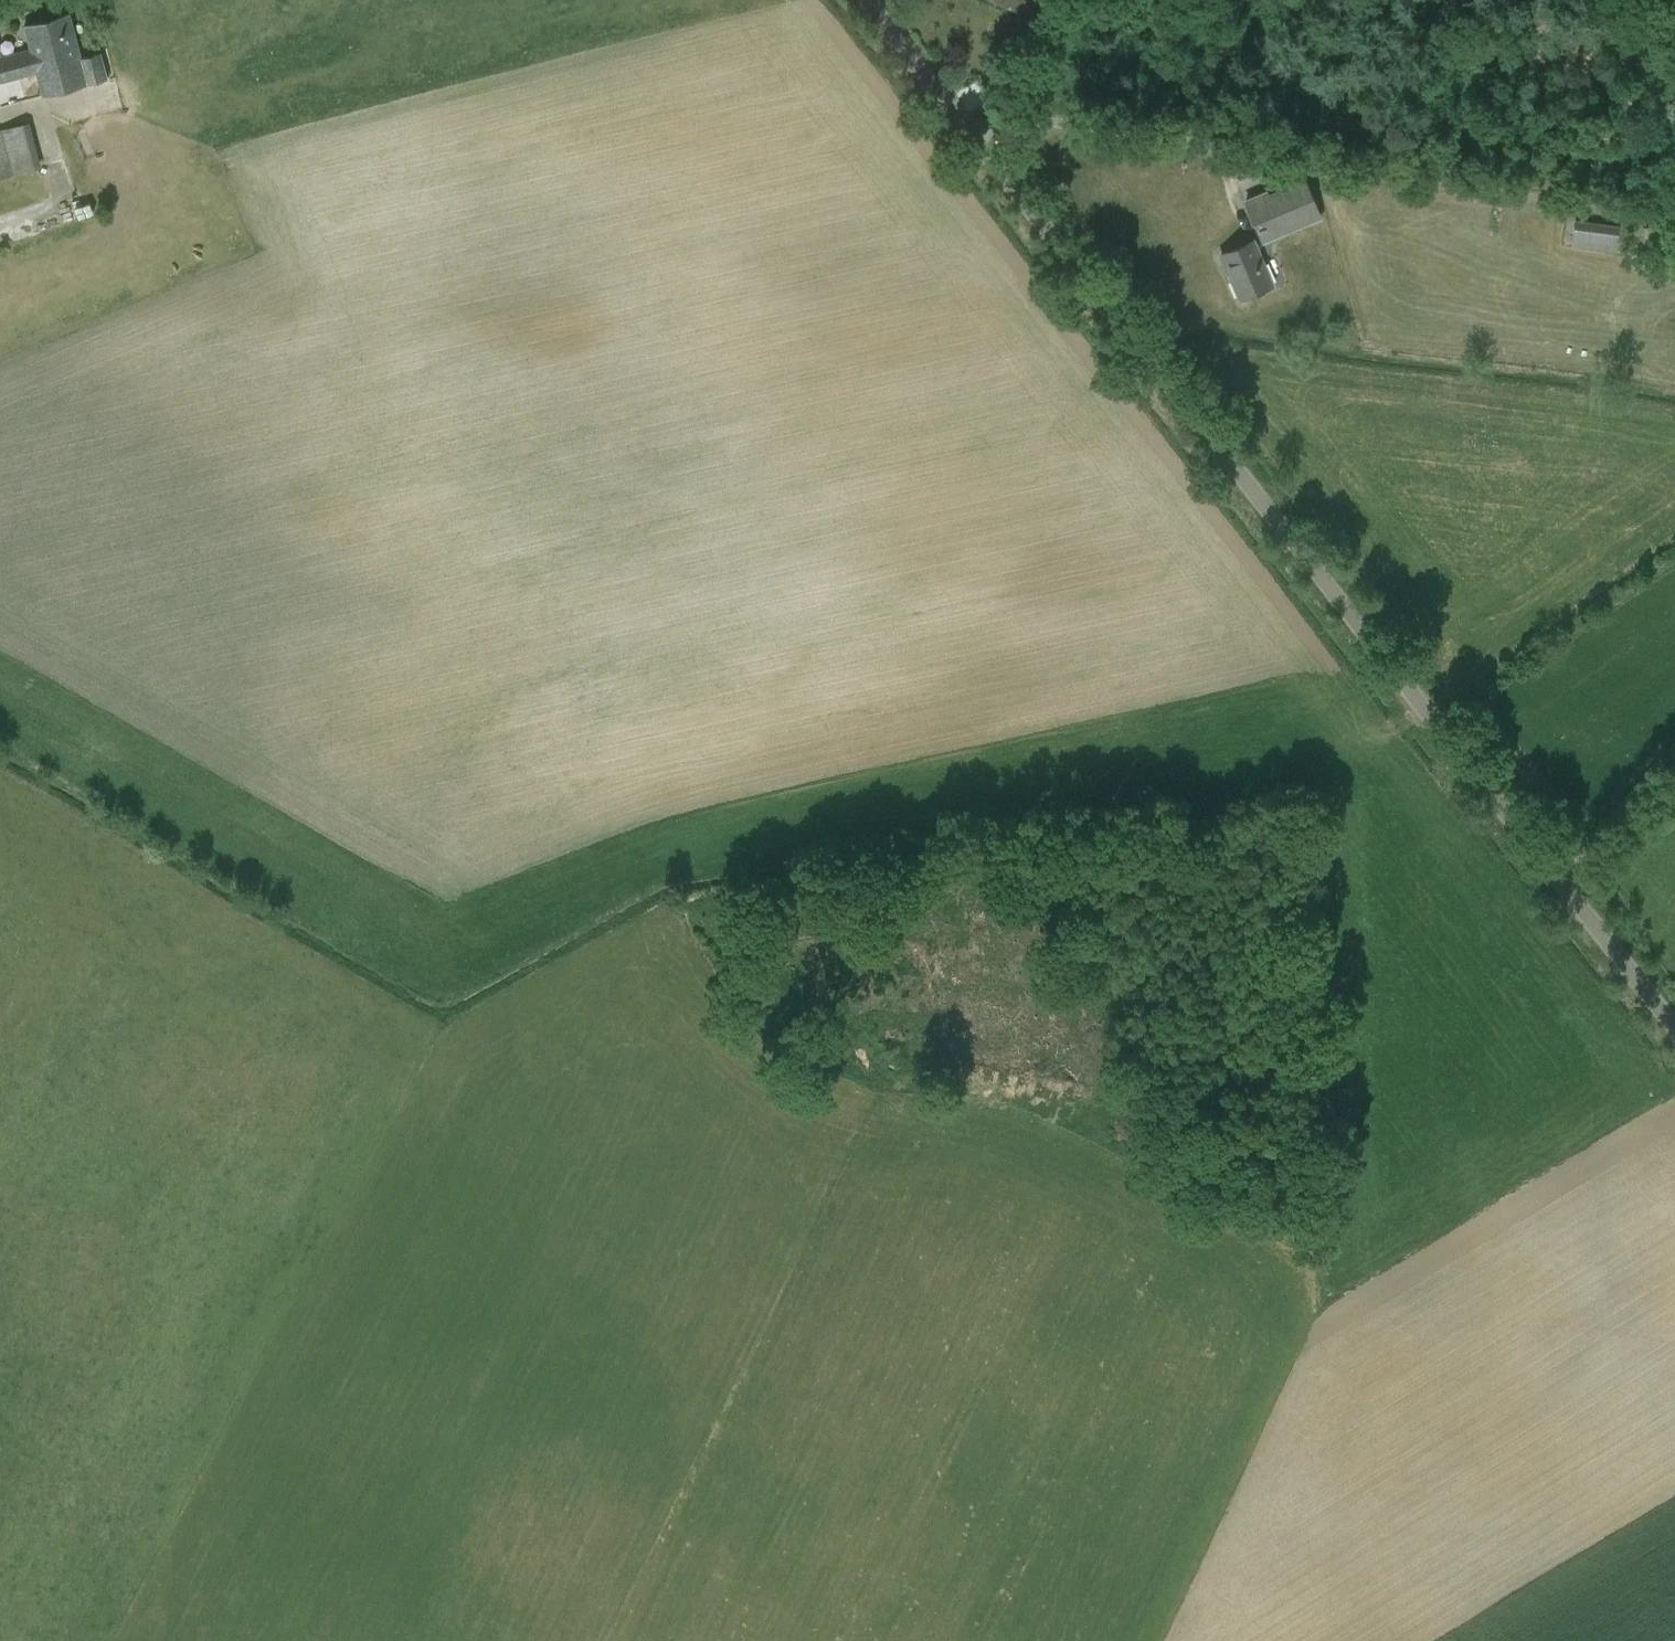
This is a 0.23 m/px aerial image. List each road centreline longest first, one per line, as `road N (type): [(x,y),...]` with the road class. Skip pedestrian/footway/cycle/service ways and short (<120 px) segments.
road 1 (unclassified): [(1674,1030),(871,0)]

